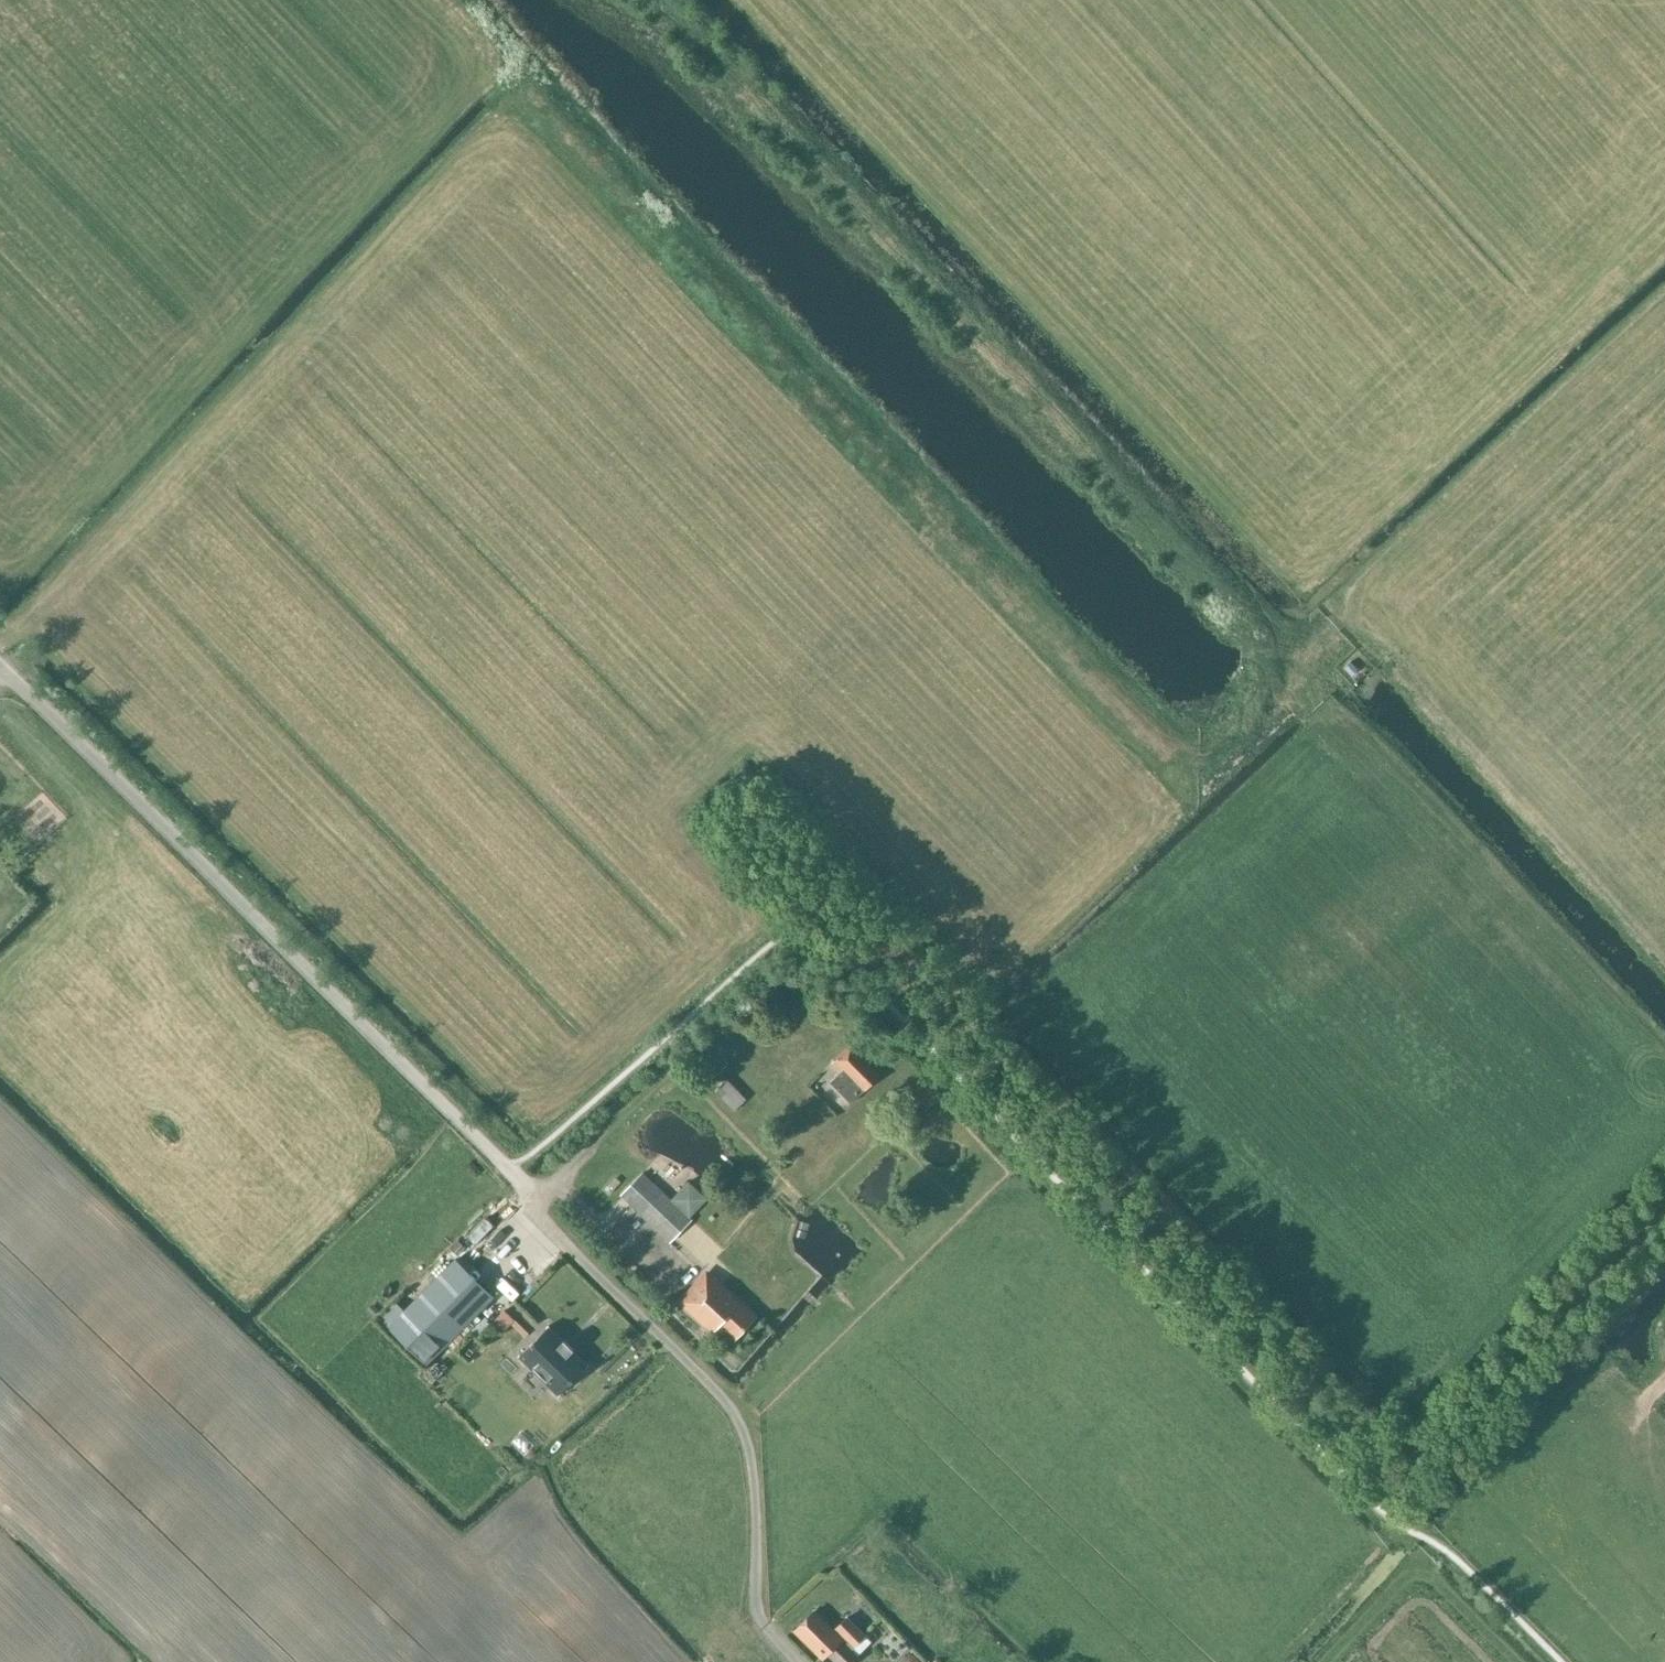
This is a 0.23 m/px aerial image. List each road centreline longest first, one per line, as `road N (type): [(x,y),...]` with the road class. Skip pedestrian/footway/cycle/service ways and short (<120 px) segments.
road 1 (unclassified): [(509,1174),(0,674)]

